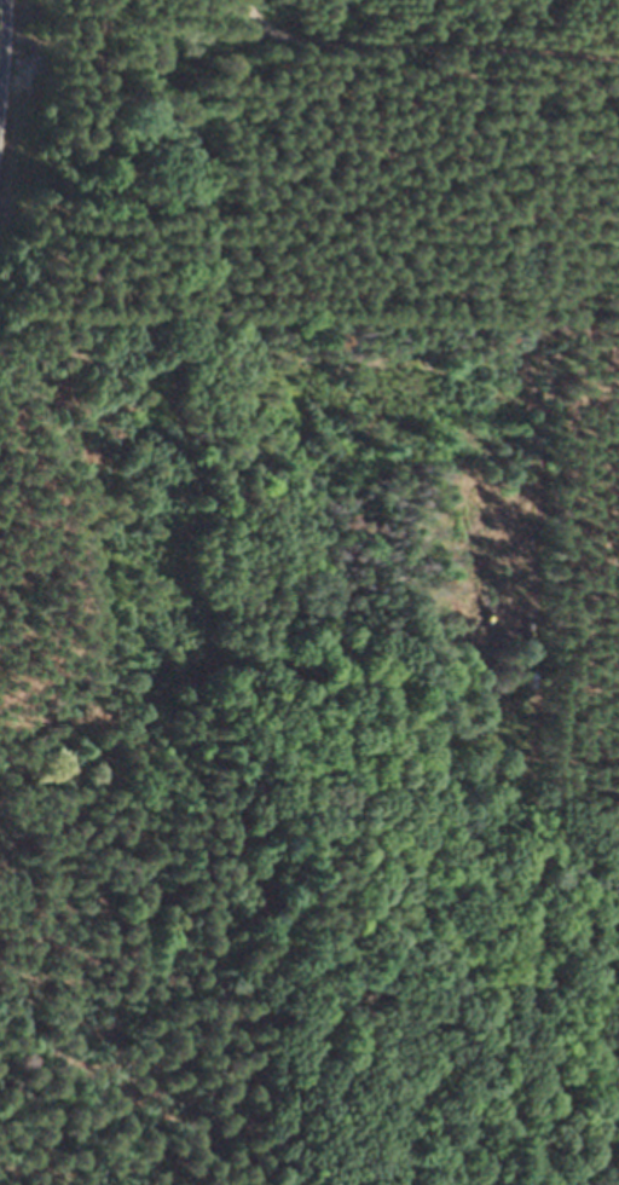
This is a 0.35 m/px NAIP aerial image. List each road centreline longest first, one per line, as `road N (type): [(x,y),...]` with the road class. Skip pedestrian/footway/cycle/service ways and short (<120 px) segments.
road 1 (residential): [(601,1037),(487,929),(314,849),(0,848)]
road 2 (residential): [(618,1025),(601,1037),(563,1184)]

